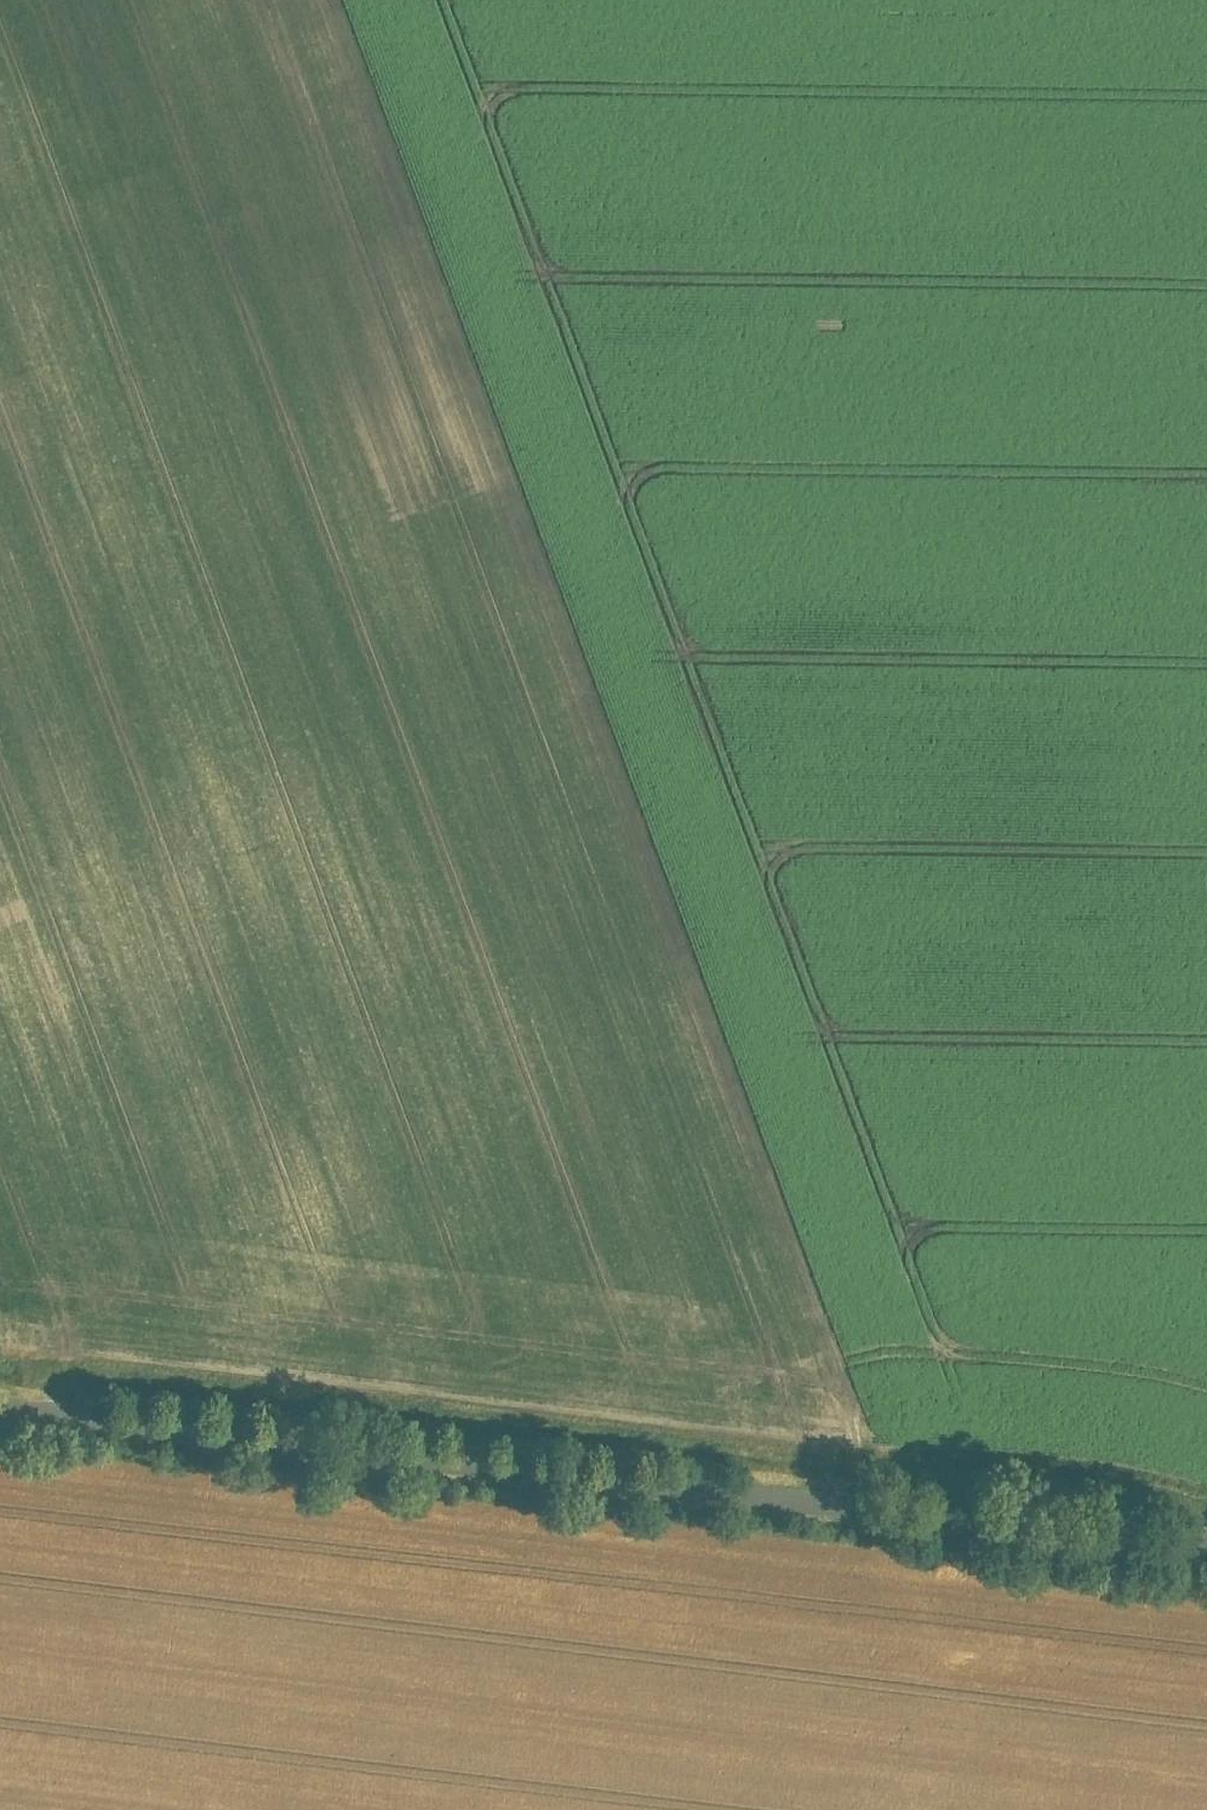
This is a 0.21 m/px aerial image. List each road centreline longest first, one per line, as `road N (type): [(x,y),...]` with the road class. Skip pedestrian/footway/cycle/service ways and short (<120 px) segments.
road 1 (residential): [(0,1408),(1206,1548)]

